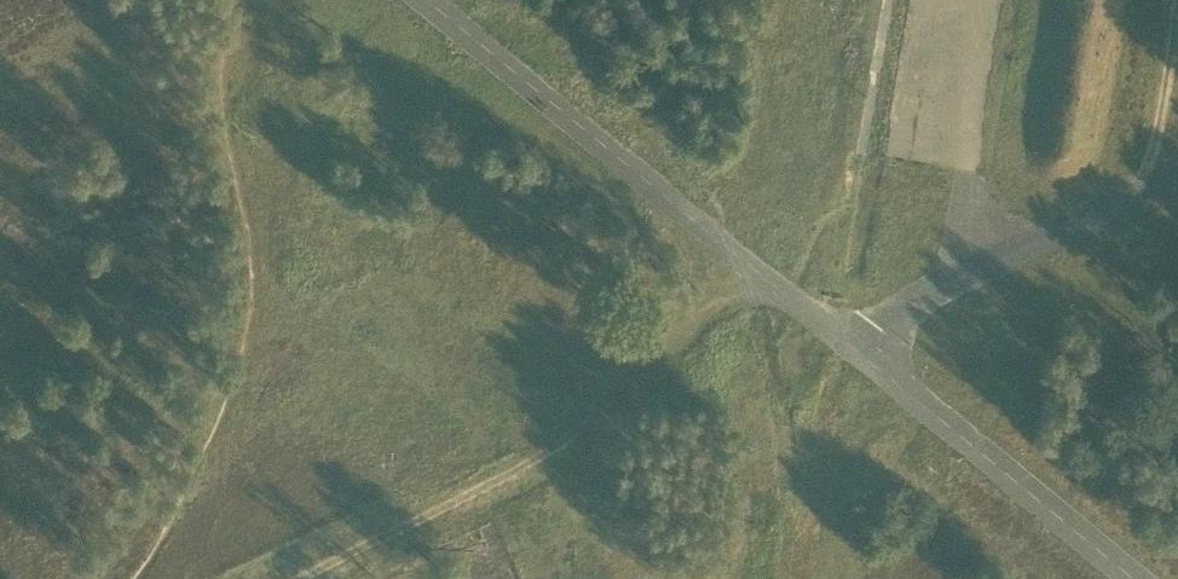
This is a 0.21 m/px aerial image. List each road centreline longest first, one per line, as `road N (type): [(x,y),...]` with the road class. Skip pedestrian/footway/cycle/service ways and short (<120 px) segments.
road 1 (track): [(421,0),(755,281),(1131,578)]
road 2 (track): [(319,578),(495,499),(755,281)]
road 3 (track): [(839,341),(1177,179)]
road 4 (track): [(940,290),(956,164),(940,87),(955,0)]

